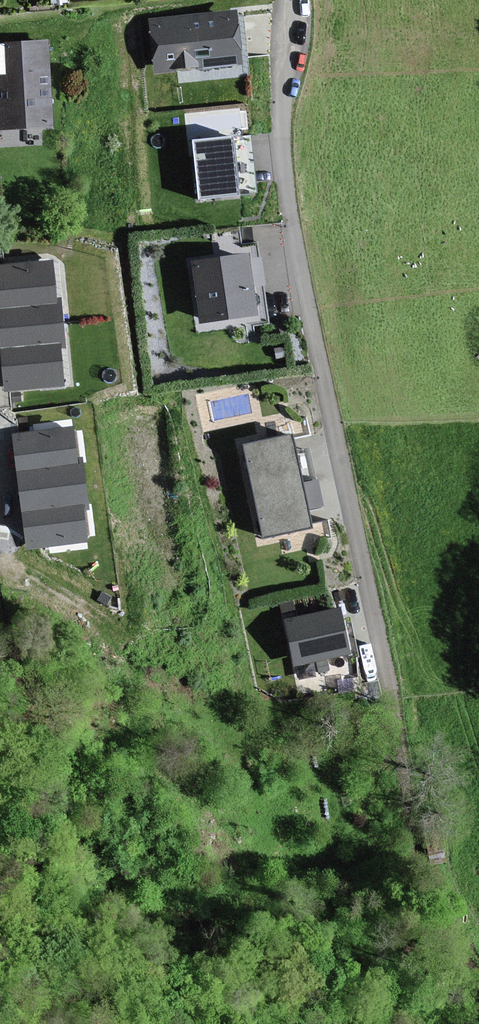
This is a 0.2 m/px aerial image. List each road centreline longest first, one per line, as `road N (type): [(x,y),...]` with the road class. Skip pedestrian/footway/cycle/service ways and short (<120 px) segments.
road 1 (residential): [(291,0),(282,129),(298,268),(391,692)]
road 2 (track): [(391,692),(422,821),(426,876),(478,982)]

